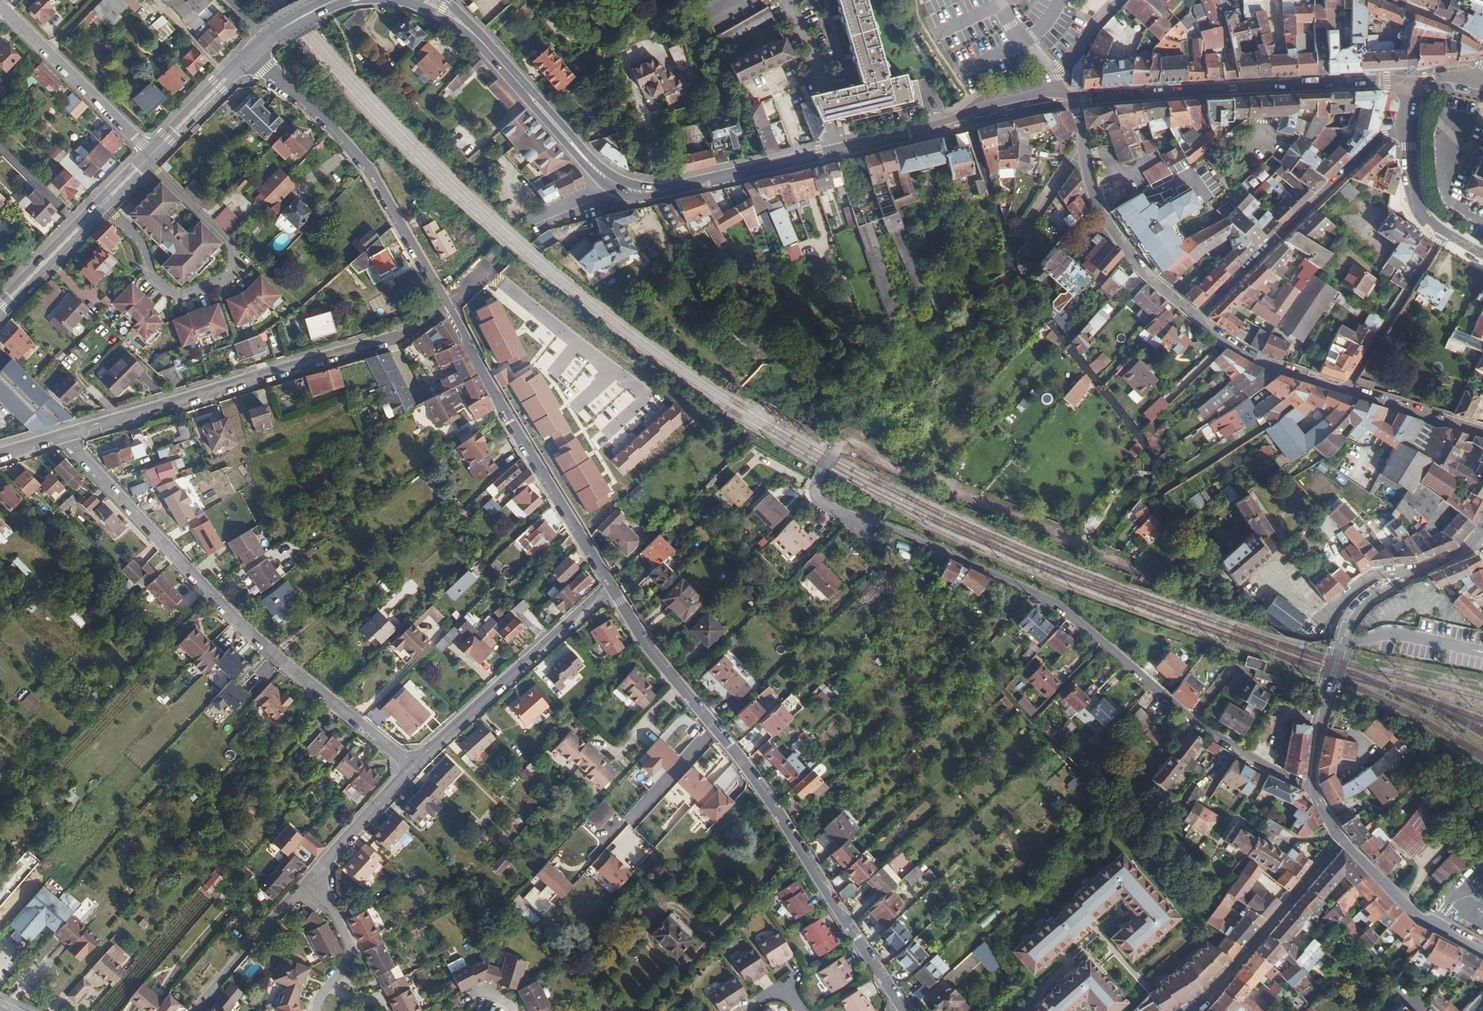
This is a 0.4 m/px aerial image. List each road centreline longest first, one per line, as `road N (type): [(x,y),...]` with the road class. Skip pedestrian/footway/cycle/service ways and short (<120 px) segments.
road 1 (unclassified): [(1309,791),(1198,725),(1061,609),(841,514),(814,487),(830,458),(853,443),(1113,557)]
road 2 (tertiary): [(430,0),(477,37),(595,168),(649,194),(1073,100)]
road 3 (unclassified): [(1073,100),(1104,218),(1143,271),(1197,319),(1279,368),(1482,430)]
road 4 (unclassified): [(904,1010),(746,766),(645,645),(613,589)]
road 5 (unclassified): [(414,766),(289,669),(64,437)]
road 6 (unclassified): [(64,437),(392,338),(448,305)]
road 7 (tertiary): [(1073,100),(1408,80)]
road 8 (unclassified): [(613,589),(448,305)]
road 9 (unclassified): [(448,305),(367,166),(248,54)]
road 10 (unclassified): [(1309,791),(1324,699),(1353,614),(1370,595),(1426,568)]
road 11 (unclassified): [(414,766),(613,589)]
road 12 (unclassified): [(1182,1010),(1211,992),(1339,837)]
road 13 (secondary): [(0,316),(156,158)]
road 14 (tertiary): [(1408,80),(1413,198),(1443,237),(1482,261)]
road 15 (secondary): [(148,150),(0,302)]
road 16 (residential): [(148,150),(0,4)]
road 17 (unclassified): [(1339,837),(1417,918),(1482,954)]
road 18 (unclassified): [(193,1010),(312,874)]
road 19 (residential): [(312,874),(350,951),(316,1010)]
road 20 (unclassified): [(312,874),(414,766)]
road 21 (unclassified): [(1426,568),(1378,570),(1303,634)]
road 22 (secondary): [(156,158),(248,54)]
road 23 (secondary): [(248,54),(148,150)]

